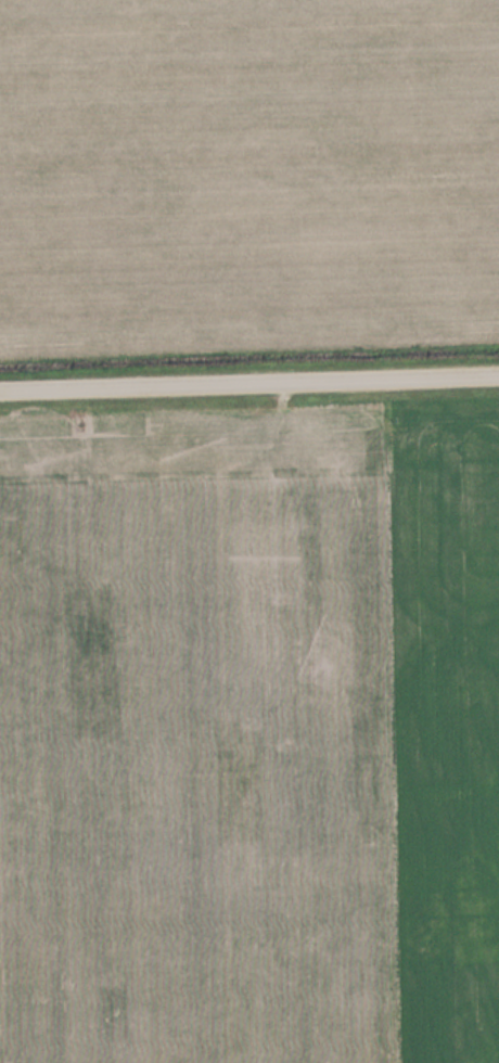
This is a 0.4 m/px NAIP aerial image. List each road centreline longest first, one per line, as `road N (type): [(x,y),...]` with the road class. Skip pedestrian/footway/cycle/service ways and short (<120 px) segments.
road 1 (residential): [(498,374),(0,389)]

